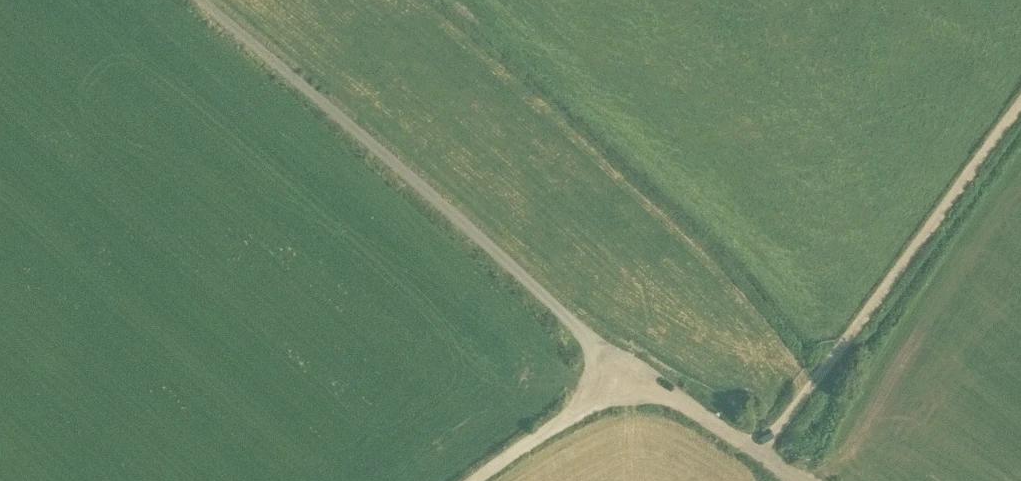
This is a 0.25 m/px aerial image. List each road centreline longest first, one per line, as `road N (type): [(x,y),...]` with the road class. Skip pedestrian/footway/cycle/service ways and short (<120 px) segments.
road 1 (unclassified): [(625,368),(201,0)]
road 2 (track): [(1020,104),(761,452)]
road 3 (unclassified): [(805,480),(625,368)]
road 4 (unclassified): [(478,480),(625,368)]

